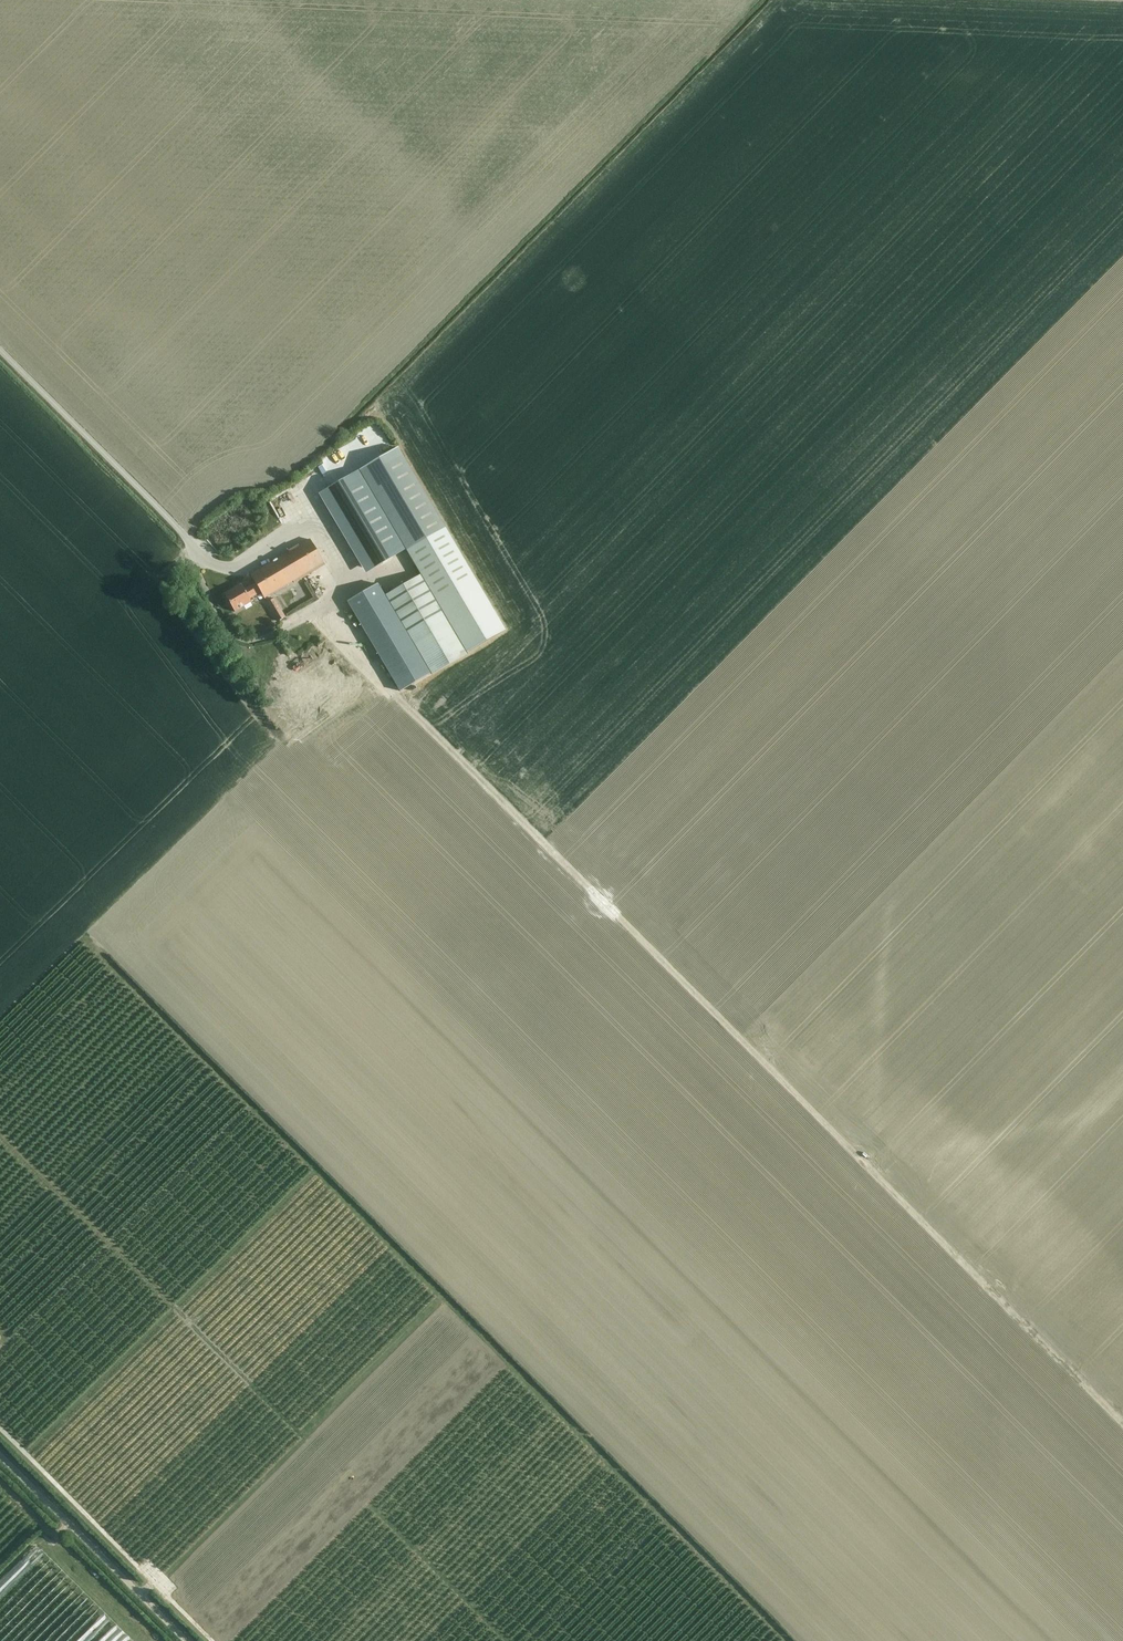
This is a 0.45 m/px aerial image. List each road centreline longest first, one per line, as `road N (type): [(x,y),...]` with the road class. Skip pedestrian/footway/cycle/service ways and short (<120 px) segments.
road 1 (track): [(1122,1424),(407,709)]
road 2 (unclassified): [(193,547),(0,352)]
road 3 (unclassified): [(184,1640),(0,1458)]

